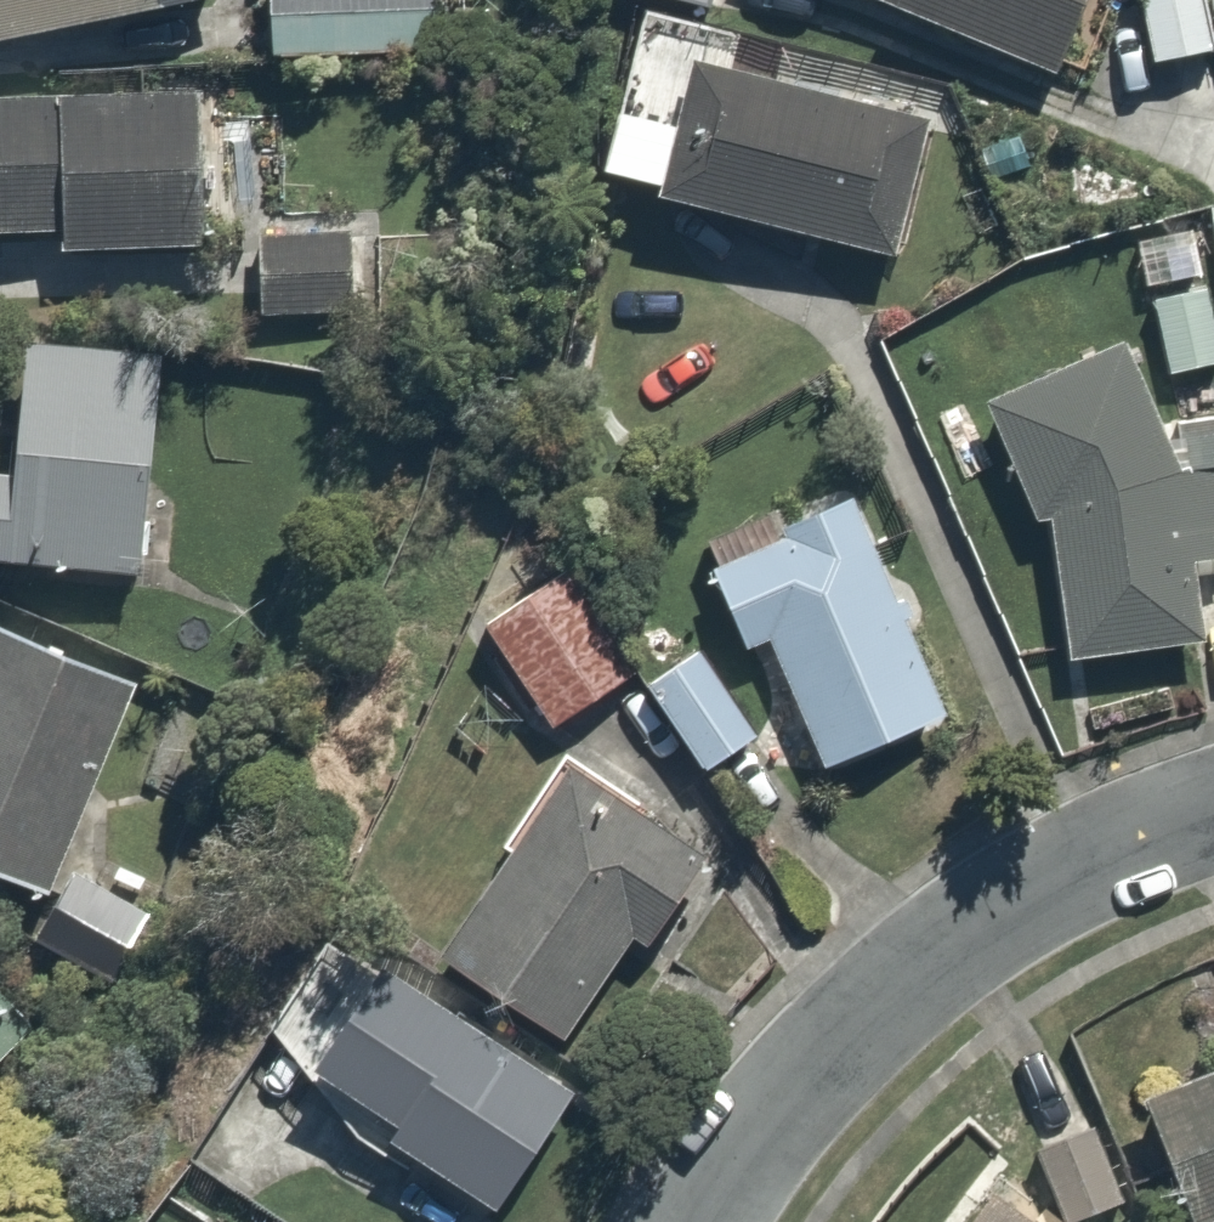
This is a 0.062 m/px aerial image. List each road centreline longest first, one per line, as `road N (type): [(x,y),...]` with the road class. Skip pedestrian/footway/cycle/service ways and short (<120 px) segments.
road 1 (residential): [(1213,817),(1038,887),(809,1070),(708,1221)]

